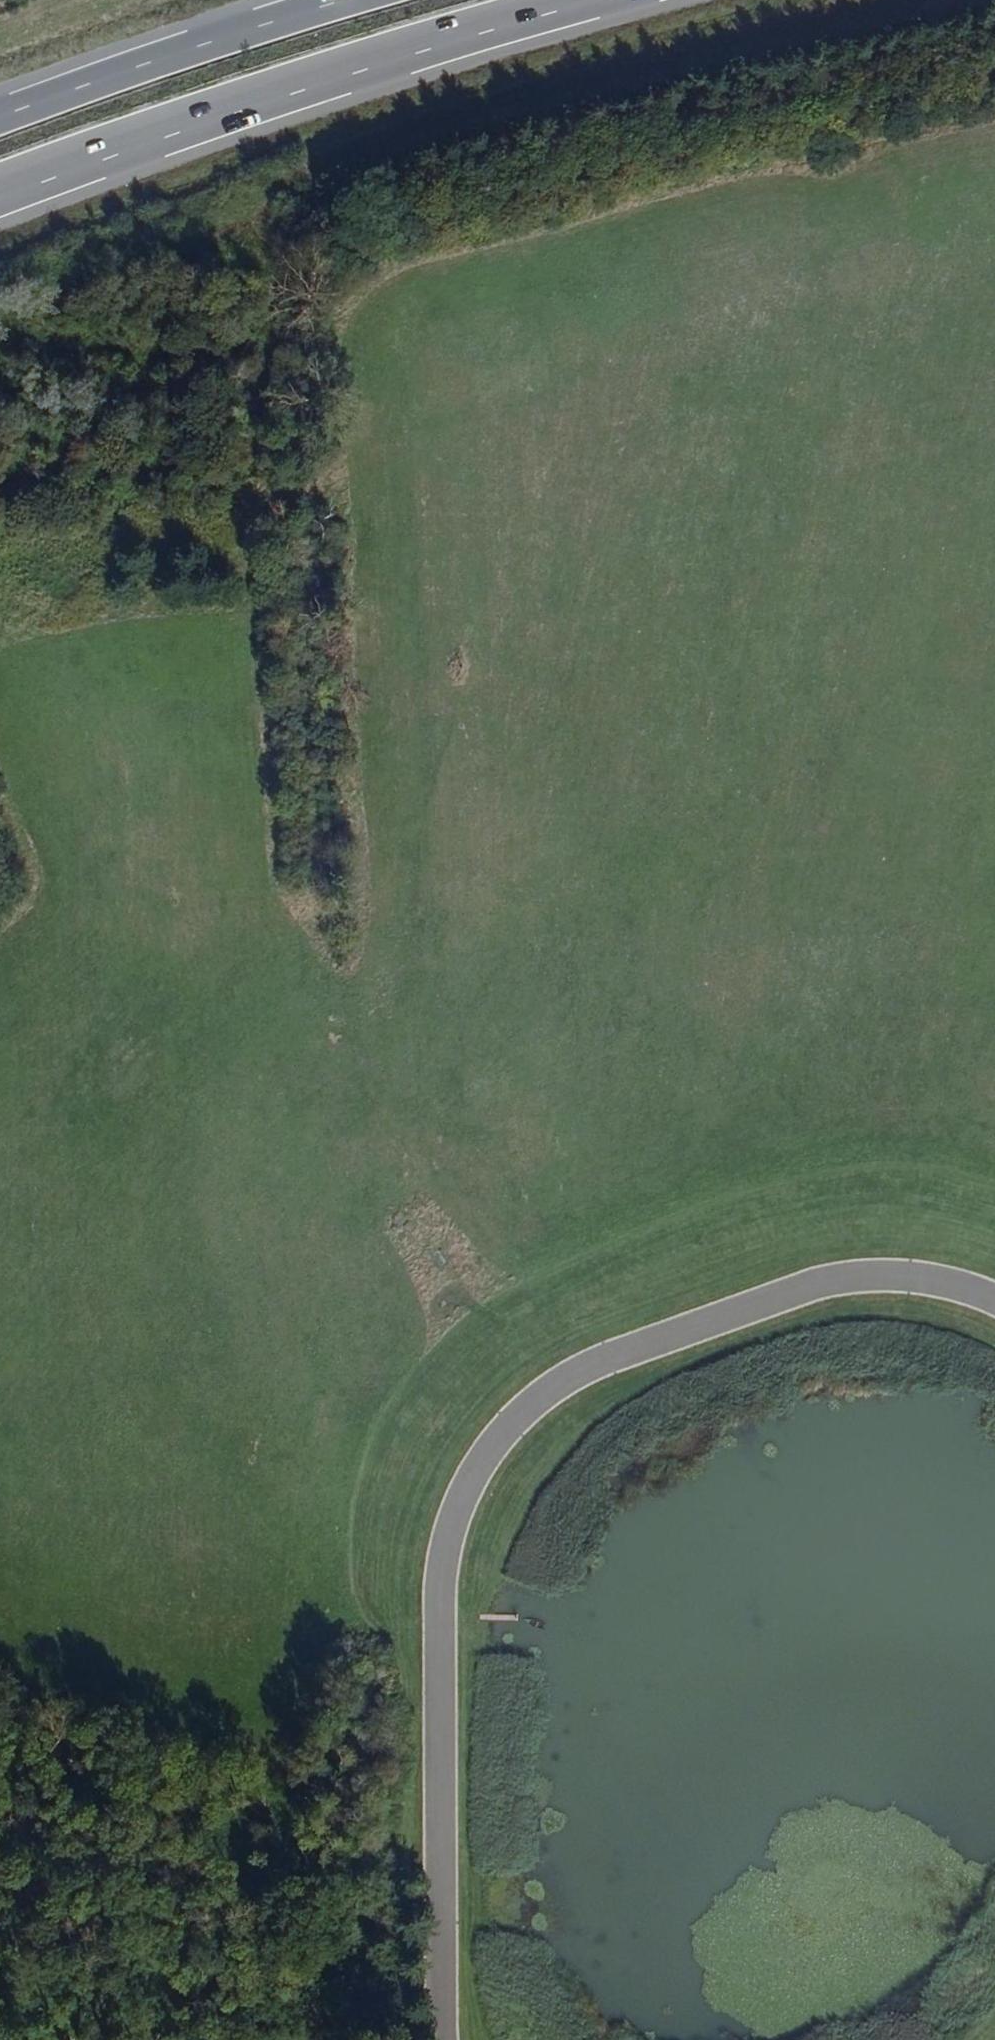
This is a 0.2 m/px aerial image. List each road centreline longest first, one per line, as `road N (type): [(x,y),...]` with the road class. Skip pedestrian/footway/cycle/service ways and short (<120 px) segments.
road 1 (trunk): [(0,193),(212,116),(606,0)]
road 2 (trunk): [(356,0),(200,46),(0,121)]

